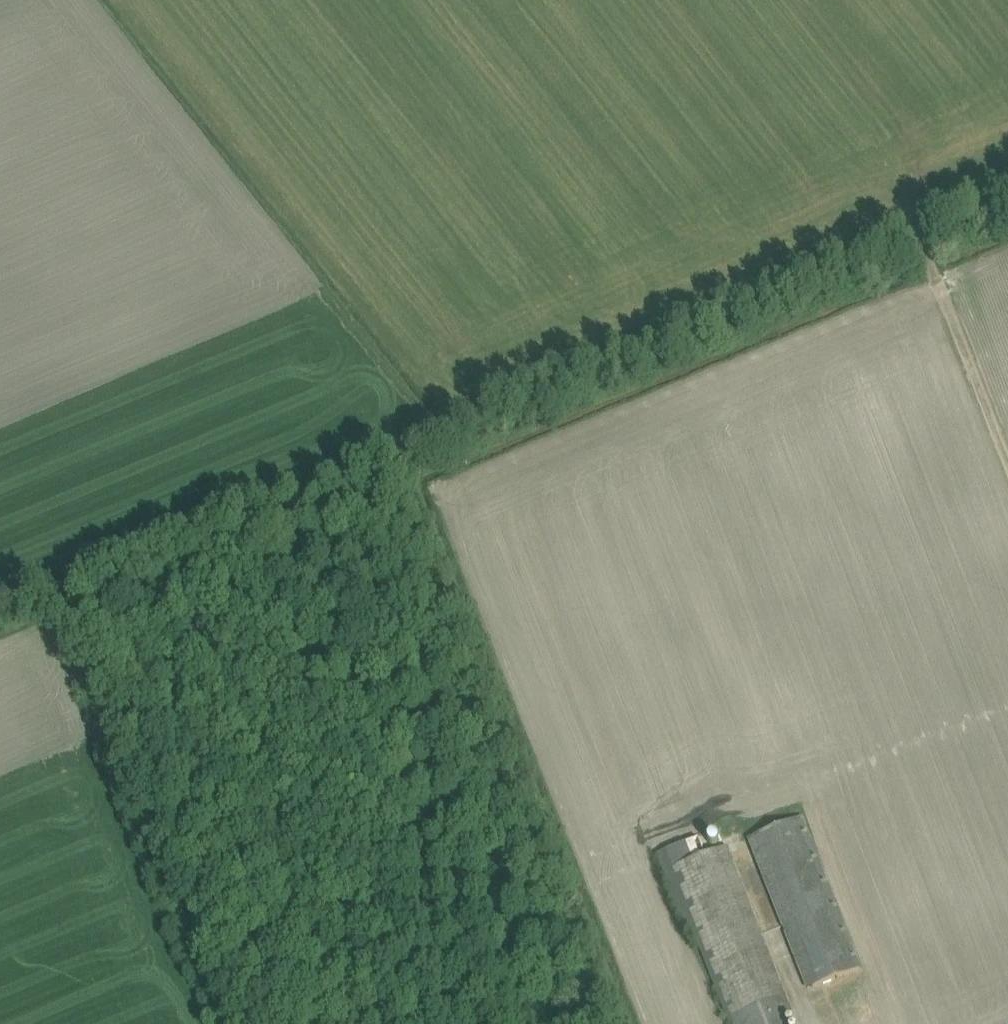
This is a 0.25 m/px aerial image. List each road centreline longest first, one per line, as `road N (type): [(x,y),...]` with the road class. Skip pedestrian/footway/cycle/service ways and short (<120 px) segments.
road 1 (track): [(1007,467),(914,205)]

